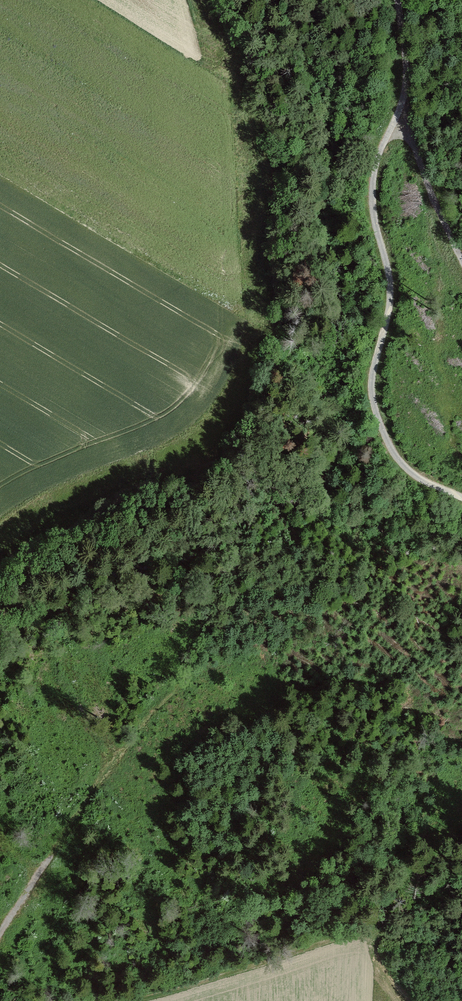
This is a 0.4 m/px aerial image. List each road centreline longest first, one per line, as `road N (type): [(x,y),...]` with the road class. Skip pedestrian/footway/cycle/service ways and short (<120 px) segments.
road 1 (unclassified): [(461,498),(398,459),(373,392),(391,296),(374,169),(405,90),(398,0)]
road 2 (track): [(0,932),(255,569)]
road 3 (track): [(380,934),(350,934),(105,1000)]
road 4 (track): [(405,90),(411,142),(461,261)]

